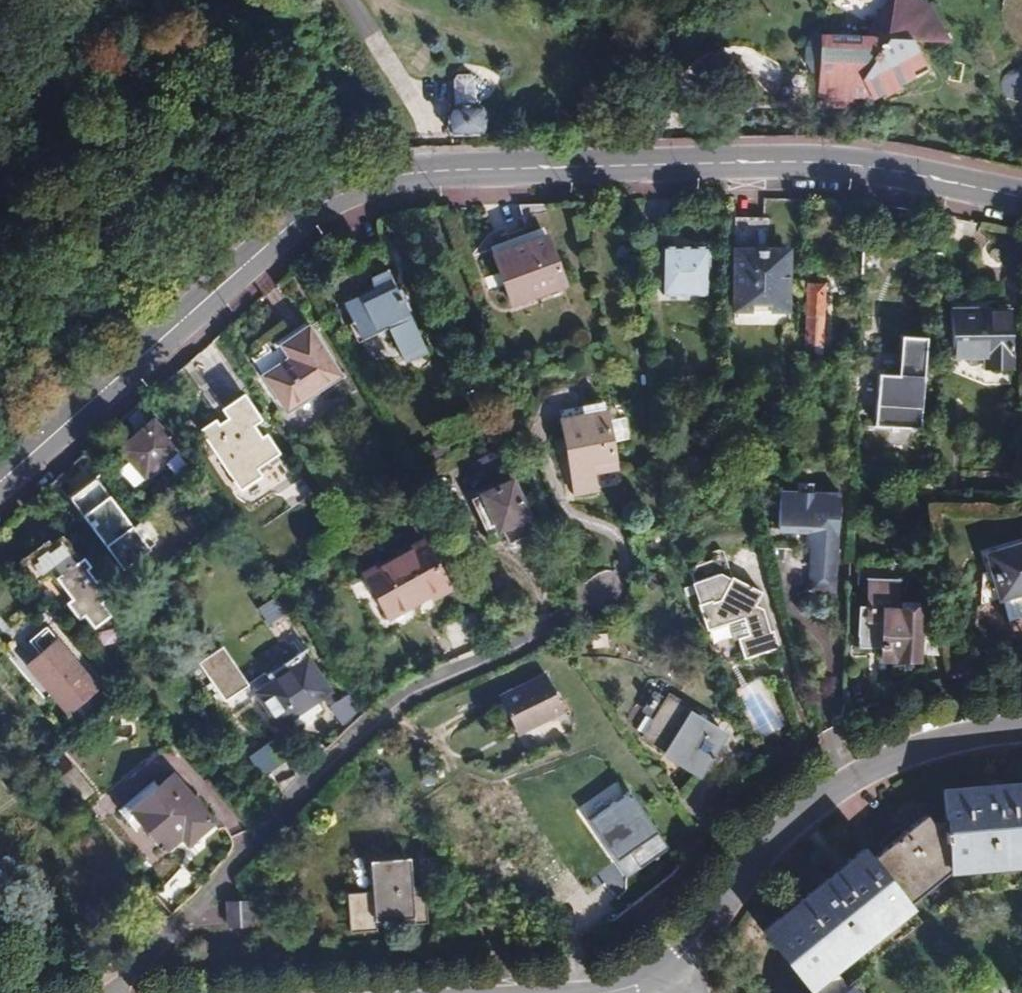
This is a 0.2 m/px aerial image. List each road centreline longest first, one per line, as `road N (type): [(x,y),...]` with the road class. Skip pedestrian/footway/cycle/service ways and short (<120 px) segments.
road 1 (tertiary): [(1021,161),(879,132),(773,126),(432,136),(372,161),(305,206),(0,480)]
road 2 (residential): [(110,992),(343,753),(406,701),(601,604)]
road 3 (residential): [(670,985),(680,959),(748,868),(810,807),(887,760),(960,737),(1021,730)]

